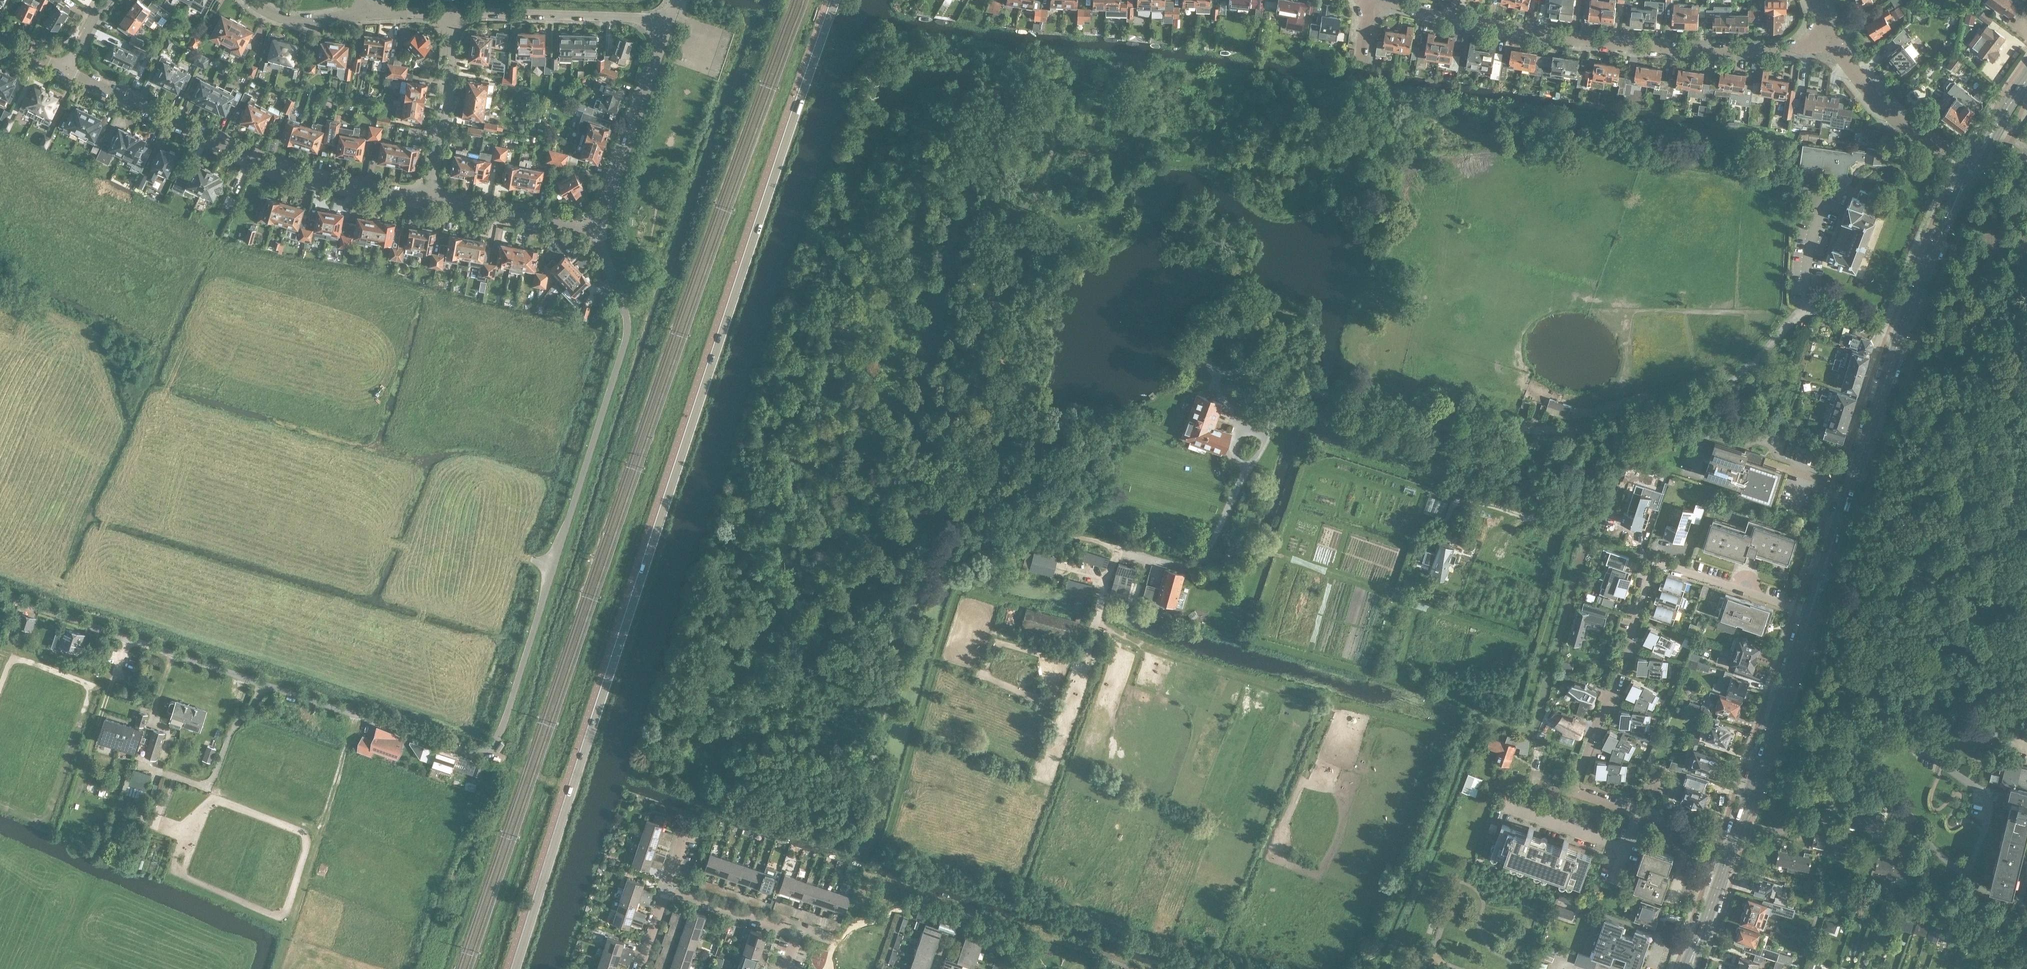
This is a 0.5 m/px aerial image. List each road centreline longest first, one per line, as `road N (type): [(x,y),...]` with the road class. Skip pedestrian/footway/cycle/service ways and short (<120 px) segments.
road 1 (tertiary): [(516,968),(835,0)]
road 2 (track): [(1332,704),(1102,626),(1103,591),(1120,550),(1193,566),(1275,548),(1306,464),(1320,460),(1534,515),(1572,478),(1595,430)]
road 3 (unclassified): [(0,597),(479,752)]
road 4 (unclassified): [(621,296),(628,331),(499,738),(479,752)]
road 5 (residential): [(1831,35),(1764,48),(1656,46),(1485,22),(1398,0)]
road 6 (primary): [(1810,612),(1900,335),(1951,212)]
road 7 (residential): [(1573,792),(1623,669),(1652,565),(1810,612)]
road 8 (residential): [(431,198),(349,185),(246,153),(65,67)]
road 9 (primary): [(1725,866),(1810,612)]
road 10 (track): [(273,968),(358,715)]
road 11 (track): [(1283,825),(1332,704),(1427,727)]
road 12 (residential): [(669,25),(459,14)]
road 13 (residential): [(593,221),(669,25)]
road 14 (residential): [(431,198),(459,14)]
road 15 (residential): [(788,968),(800,935),(668,889)]
road 16 (residential): [(593,221),(578,225),(431,198)]
road 17 (residential): [(1831,35),(1899,122),(1941,147)]
road 18 (track): [(392,544),(530,559)]
road 19 (residential): [(1622,844),(1497,805)]
road 20 (residential): [(371,13),(309,19),(253,0)]

